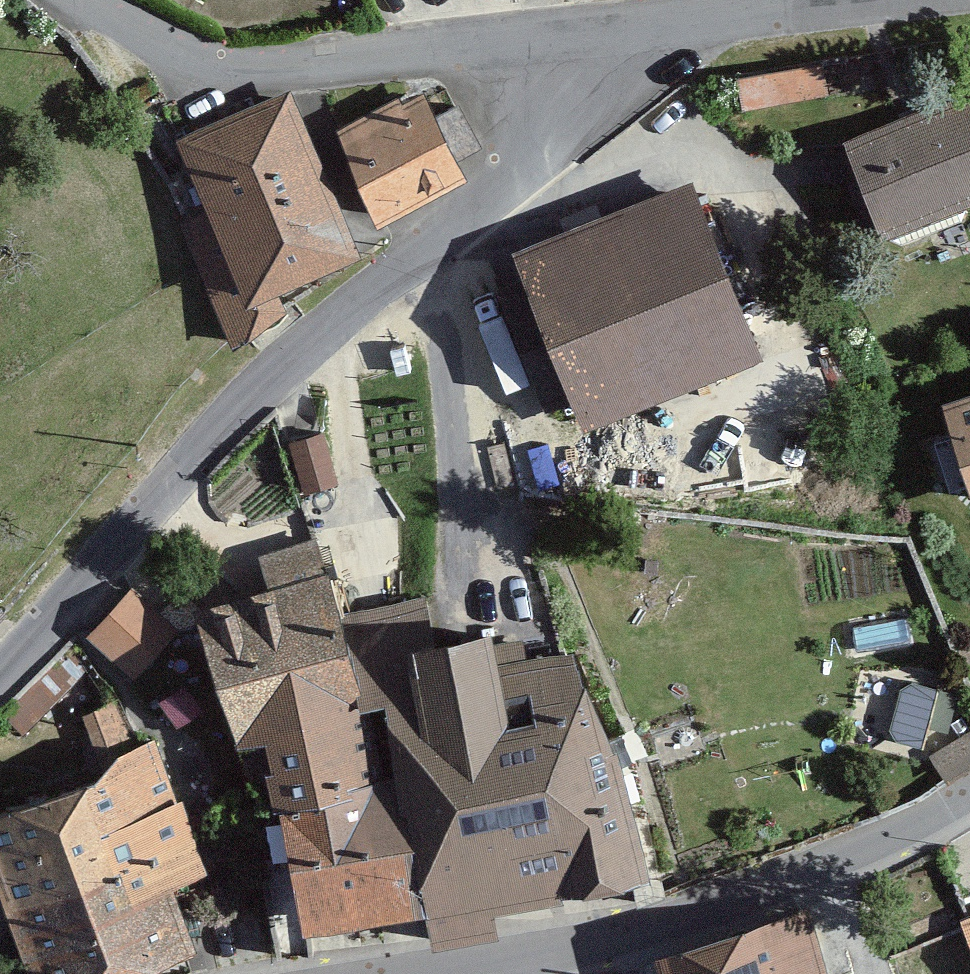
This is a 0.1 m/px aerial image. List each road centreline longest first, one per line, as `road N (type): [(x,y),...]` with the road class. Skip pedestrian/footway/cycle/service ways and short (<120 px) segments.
road 1 (residential): [(613,46),(491,206),(267,376),(0,668)]
road 2 (residential): [(415,973),(689,916),(936,817),(969,793)]
road 3 (residential): [(613,46),(451,48),(235,71),(96,0)]
road 4 (residential): [(866,0),(613,46)]

